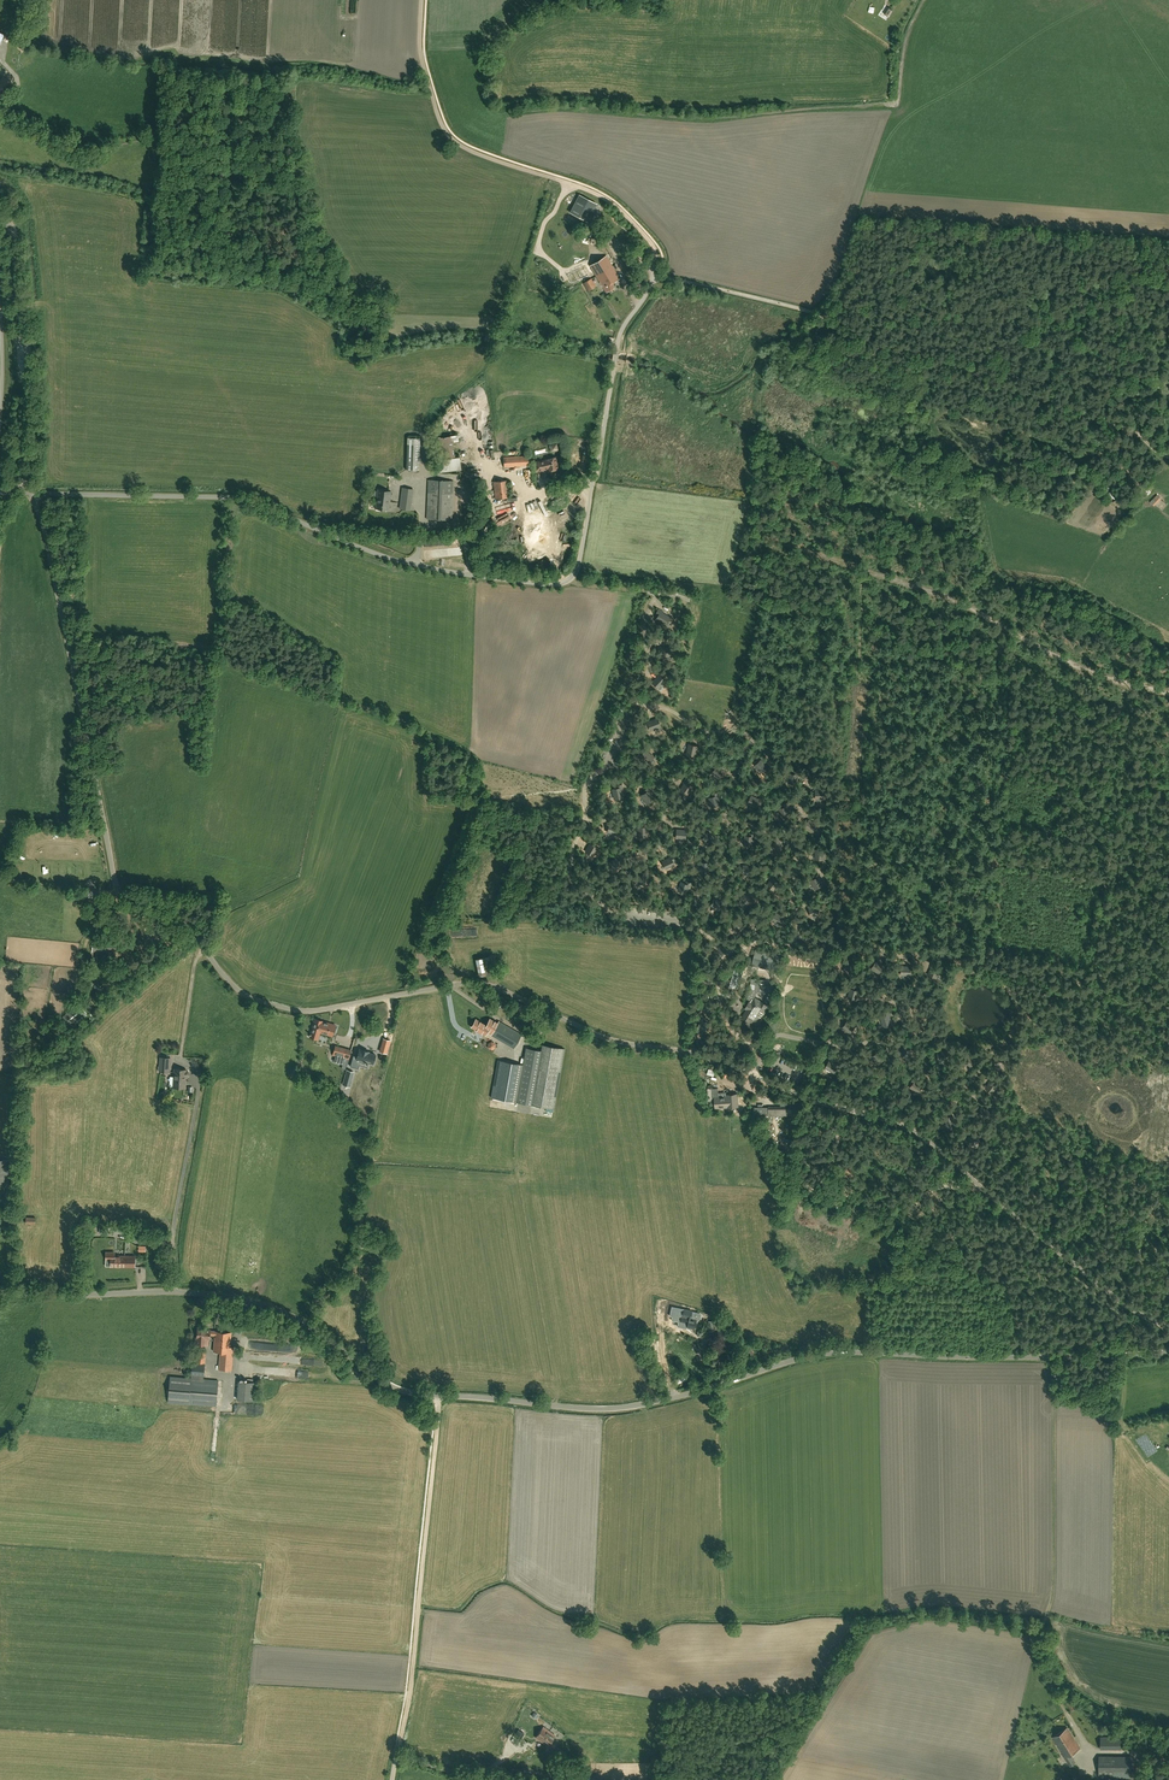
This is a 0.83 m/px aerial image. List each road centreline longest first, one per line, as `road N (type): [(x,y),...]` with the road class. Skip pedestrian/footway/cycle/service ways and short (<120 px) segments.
road 1 (unclassified): [(1168,1327),(1119,1301),(925,1139),(888,1120),(707,1056),(599,1035),(482,982),(302,1010),(242,993),(173,913),(118,894),(32,492)]
road 2 (unclassified): [(875,1352),(811,1356),(605,1410),(407,1390),(314,1329),(234,1296),(0,1293)]
road 3 (unclassified): [(32,492),(238,499),(399,562),(560,584),(580,562),(587,483),(596,472),(620,337),(656,275)]
road 4 (unclassified): [(1168,456),(1124,428),(962,364),(861,340),(808,310),(656,275)]
road 5 (track): [(656,275),(647,239),(605,198),(476,153),(445,131),(420,52),(421,0)]
road 6 (track): [(1070,1723),(1037,1652),(1054,1598),(1053,1357)]
road 7 (track): [(396,1754),(440,1396)]
road 8 (unclassified): [(875,1352),(1168,1352)]

